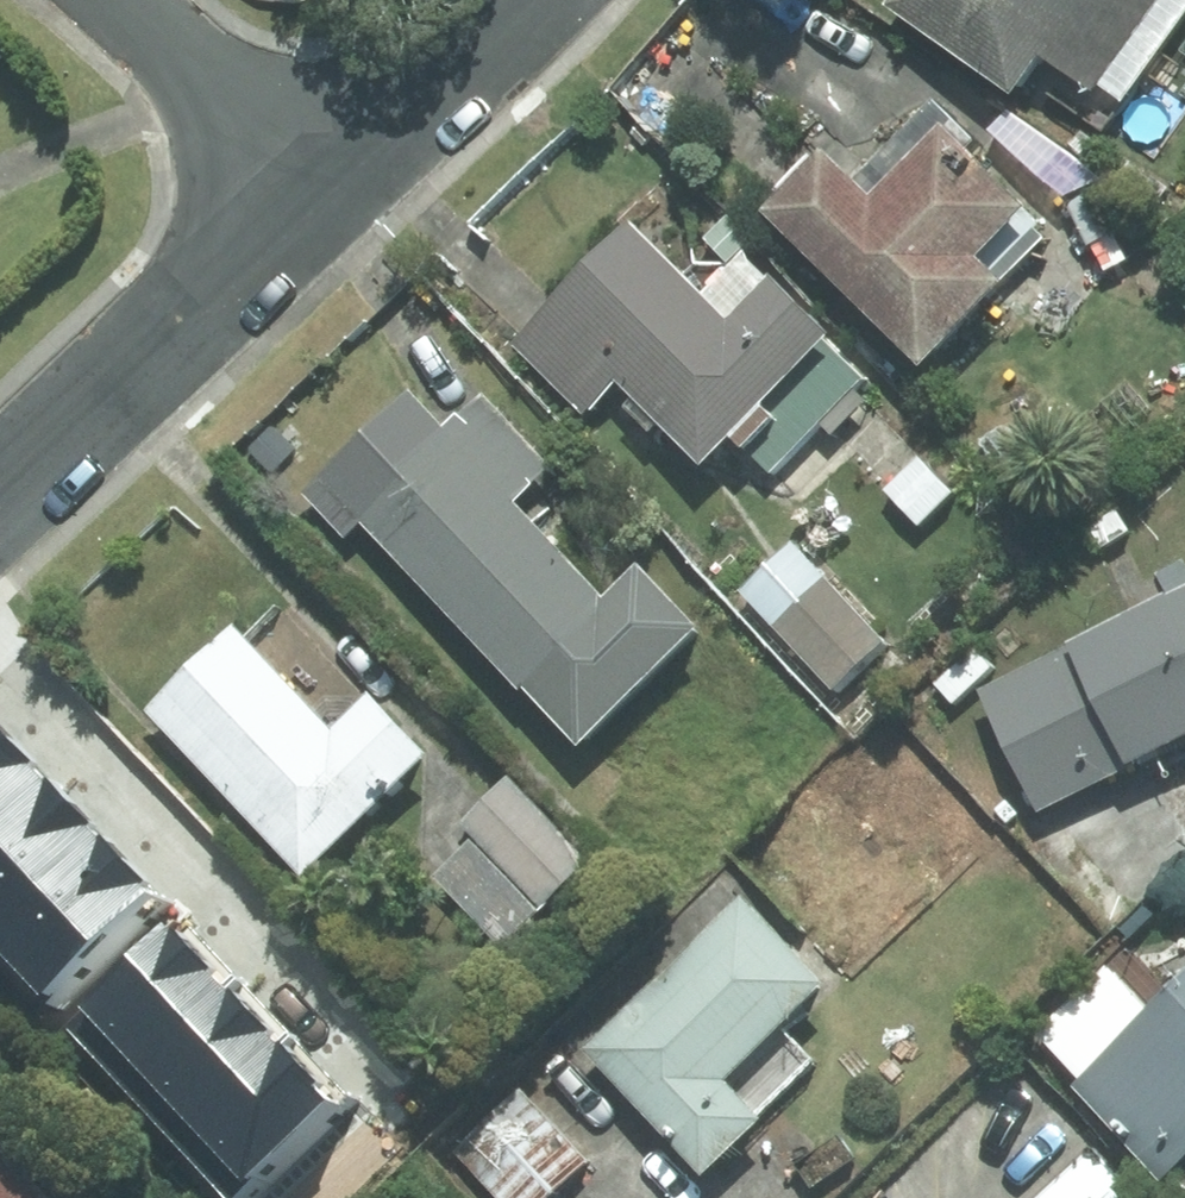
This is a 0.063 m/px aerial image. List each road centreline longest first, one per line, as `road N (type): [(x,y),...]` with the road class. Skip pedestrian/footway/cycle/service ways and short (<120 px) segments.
road 1 (residential): [(320,187),(0,489)]
road 2 (residential): [(524,0),(320,187)]
road 3 (residential): [(124,0),(320,187)]

